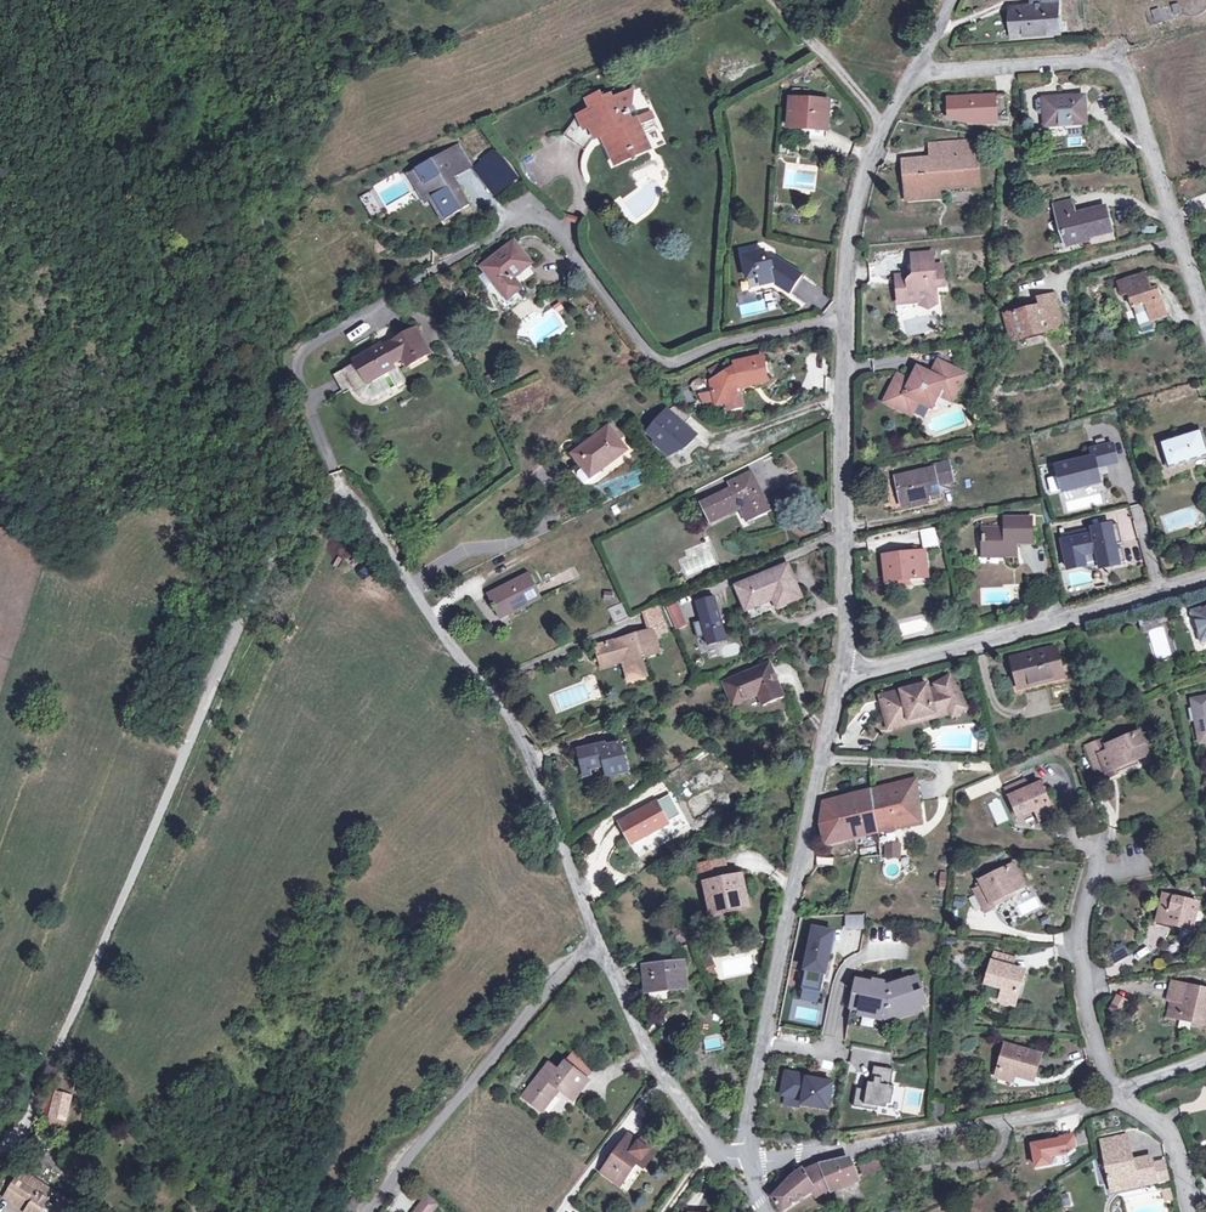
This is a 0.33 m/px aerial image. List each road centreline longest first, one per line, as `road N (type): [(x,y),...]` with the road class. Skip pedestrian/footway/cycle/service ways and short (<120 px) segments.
road 1 (track): [(0,1127),(93,970),(266,552),(282,521),(304,505)]
road 2 (residential): [(304,505),(345,487),(503,714),(596,932)]
road 3 (residential): [(436,272),(532,211),(561,232),(644,349),(664,363),(842,316)]
road 4 (residential): [(746,1156),(773,982),(840,672)]
road 5 (residential): [(914,74),(1105,59),(1127,75),(1205,329)]
road 6 (residential): [(840,672),(898,665),(1205,575)]
road 7 (residential): [(749,1169),(1113,1092)]
road 8 (residential): [(596,932),(372,1211)]
road 9 (residential): [(840,672),(842,316)]
road 10 (residential): [(596,932),(631,1022),(723,1157),(729,1163),(746,1156)]
road 11 (residential): [(1141,862),(1096,868),(1081,925),(1094,1050),(1113,1092)]
road 12 (residential): [(842,316),(863,177),(914,74)]
road 13 (track): [(775,0),(885,121)]
road 14 (residential): [(1188,1211),(1174,1135),(1113,1092)]

